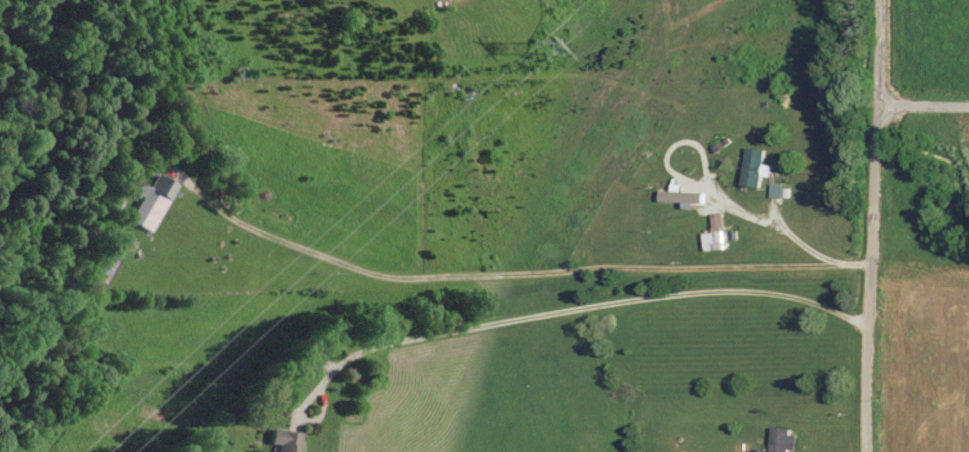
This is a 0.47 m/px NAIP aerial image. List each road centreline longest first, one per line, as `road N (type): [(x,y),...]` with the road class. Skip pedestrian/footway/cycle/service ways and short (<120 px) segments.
road 1 (residential): [(866,266),(390,276),(271,237),(174,172),(162,172)]
road 2 (residential): [(296,414),(328,371),(369,346),(697,290),(810,299),(868,326)]
road 3 (residential): [(867,451),(879,0)]

